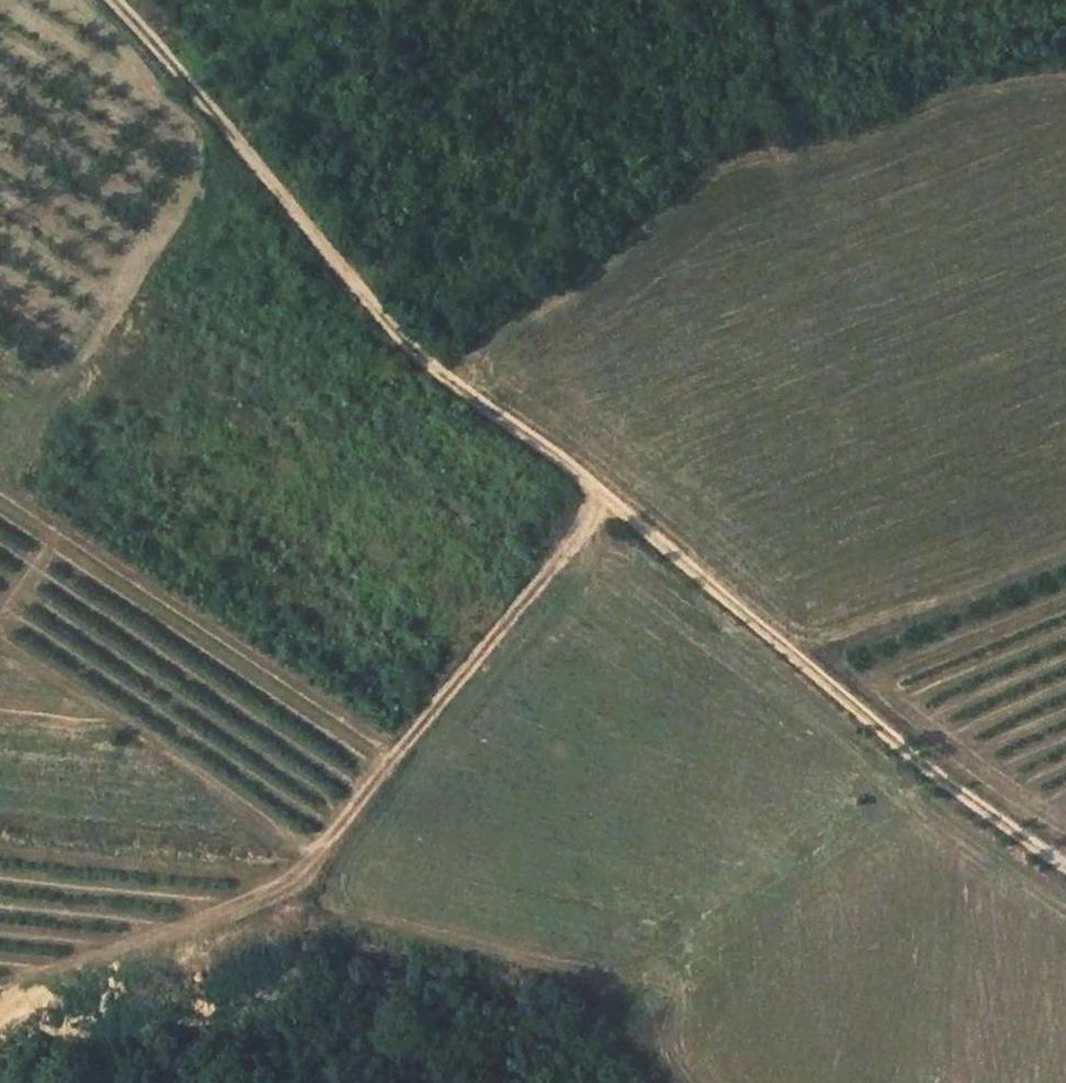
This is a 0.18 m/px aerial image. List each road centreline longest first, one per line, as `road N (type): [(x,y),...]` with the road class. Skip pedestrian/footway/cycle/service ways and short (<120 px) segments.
road 1 (track): [(107,0),(452,386),(579,476),(951,790),(1065,872)]

